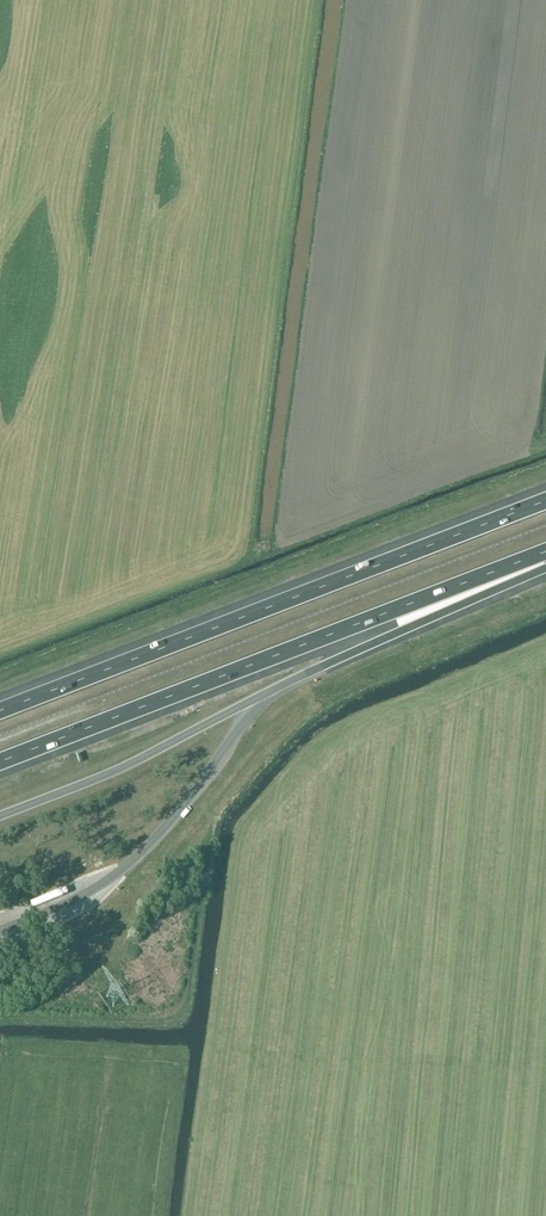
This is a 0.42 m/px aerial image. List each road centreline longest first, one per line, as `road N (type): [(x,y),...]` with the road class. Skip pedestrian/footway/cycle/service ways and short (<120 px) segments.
road 1 (motorway): [(545,501),(0,712)]
road 2 (motorway): [(0,762),(545,553)]
road 3 (motorway): [(260,700),(545,562)]

